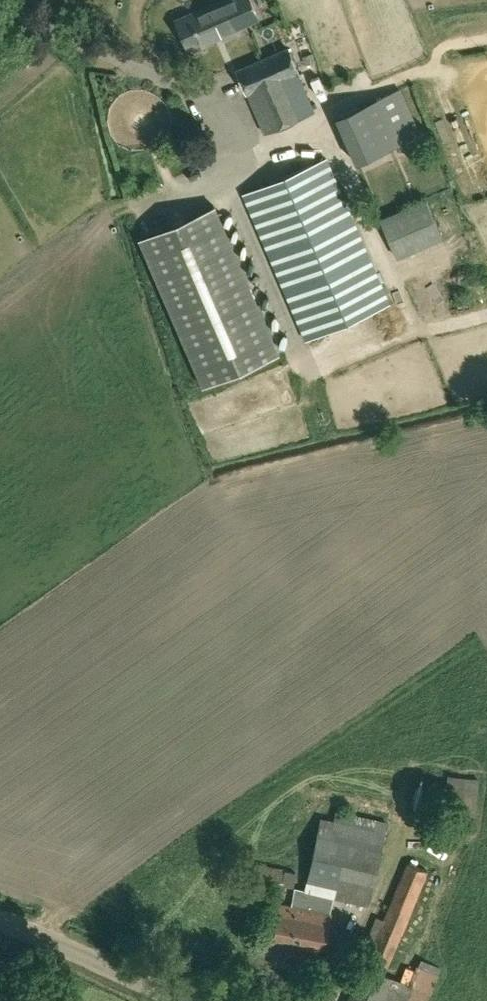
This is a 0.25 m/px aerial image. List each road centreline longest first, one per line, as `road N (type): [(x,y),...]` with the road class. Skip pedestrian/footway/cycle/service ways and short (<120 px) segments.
road 1 (unclassified): [(173,1000),(0,921)]

